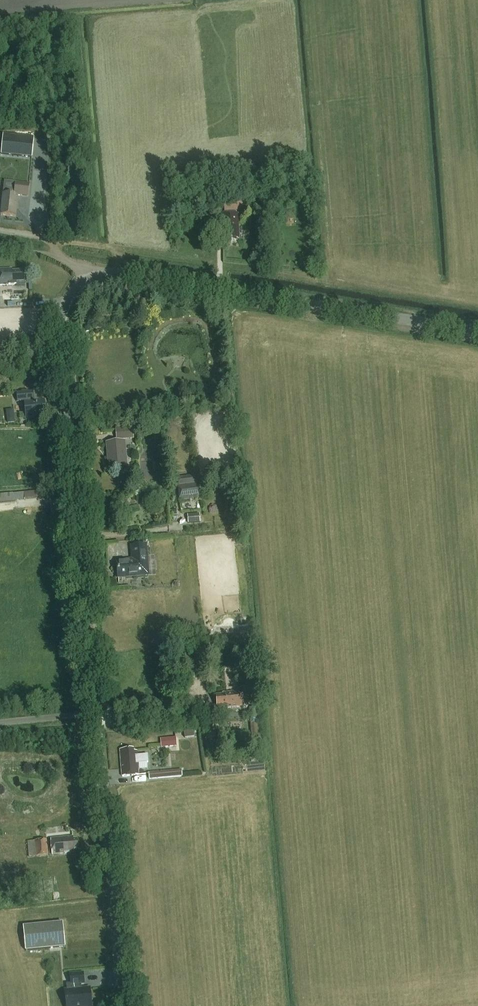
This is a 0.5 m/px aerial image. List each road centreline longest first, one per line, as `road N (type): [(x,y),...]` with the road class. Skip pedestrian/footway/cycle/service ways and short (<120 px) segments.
road 1 (unclassified): [(124,1005),(61,327),(63,307),(88,278)]
road 2 (unclassified): [(477,330),(110,272),(88,278)]

